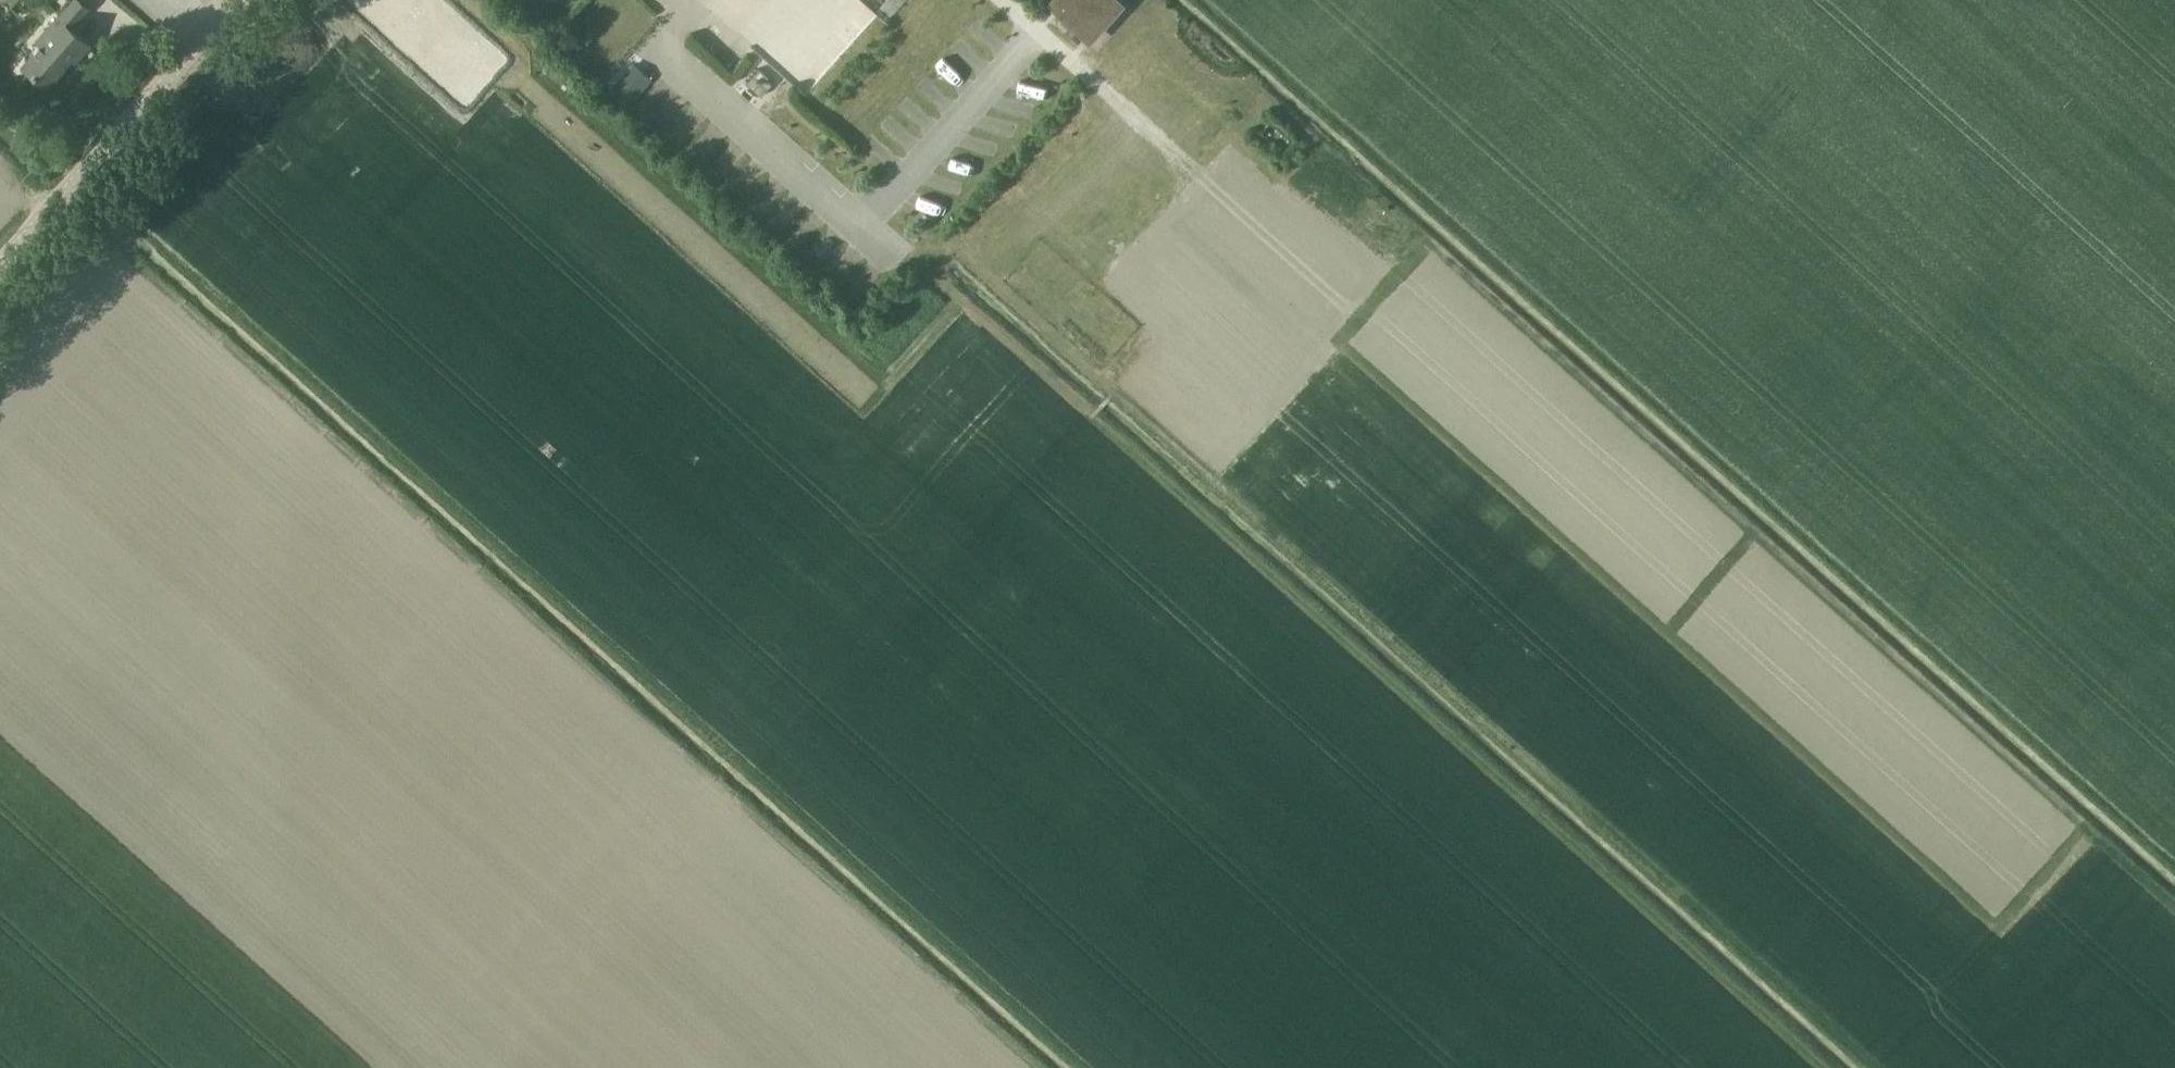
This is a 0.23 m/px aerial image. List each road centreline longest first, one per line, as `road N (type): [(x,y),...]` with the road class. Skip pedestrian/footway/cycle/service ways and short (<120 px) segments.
road 1 (tertiary): [(0,260),(234,0)]

